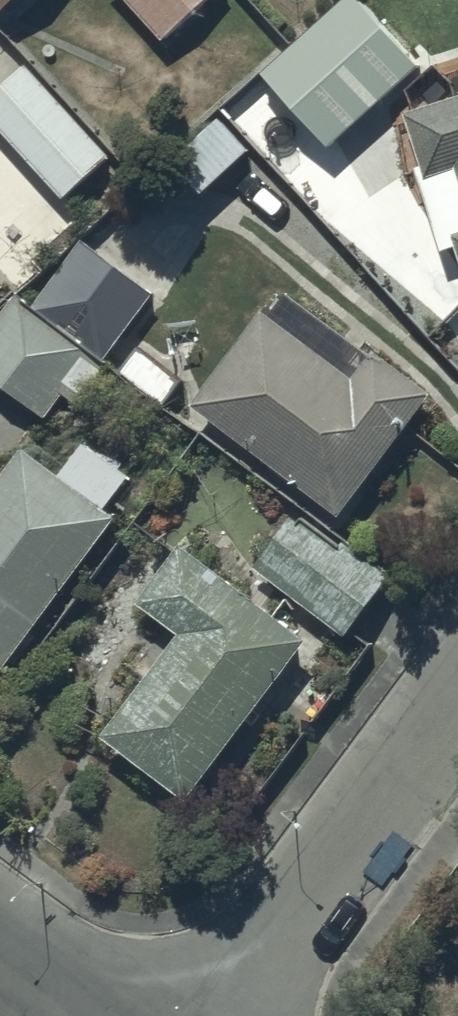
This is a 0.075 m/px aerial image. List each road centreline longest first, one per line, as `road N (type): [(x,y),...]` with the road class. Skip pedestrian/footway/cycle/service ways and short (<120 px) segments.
road 1 (residential): [(212,1015),(457,708)]

